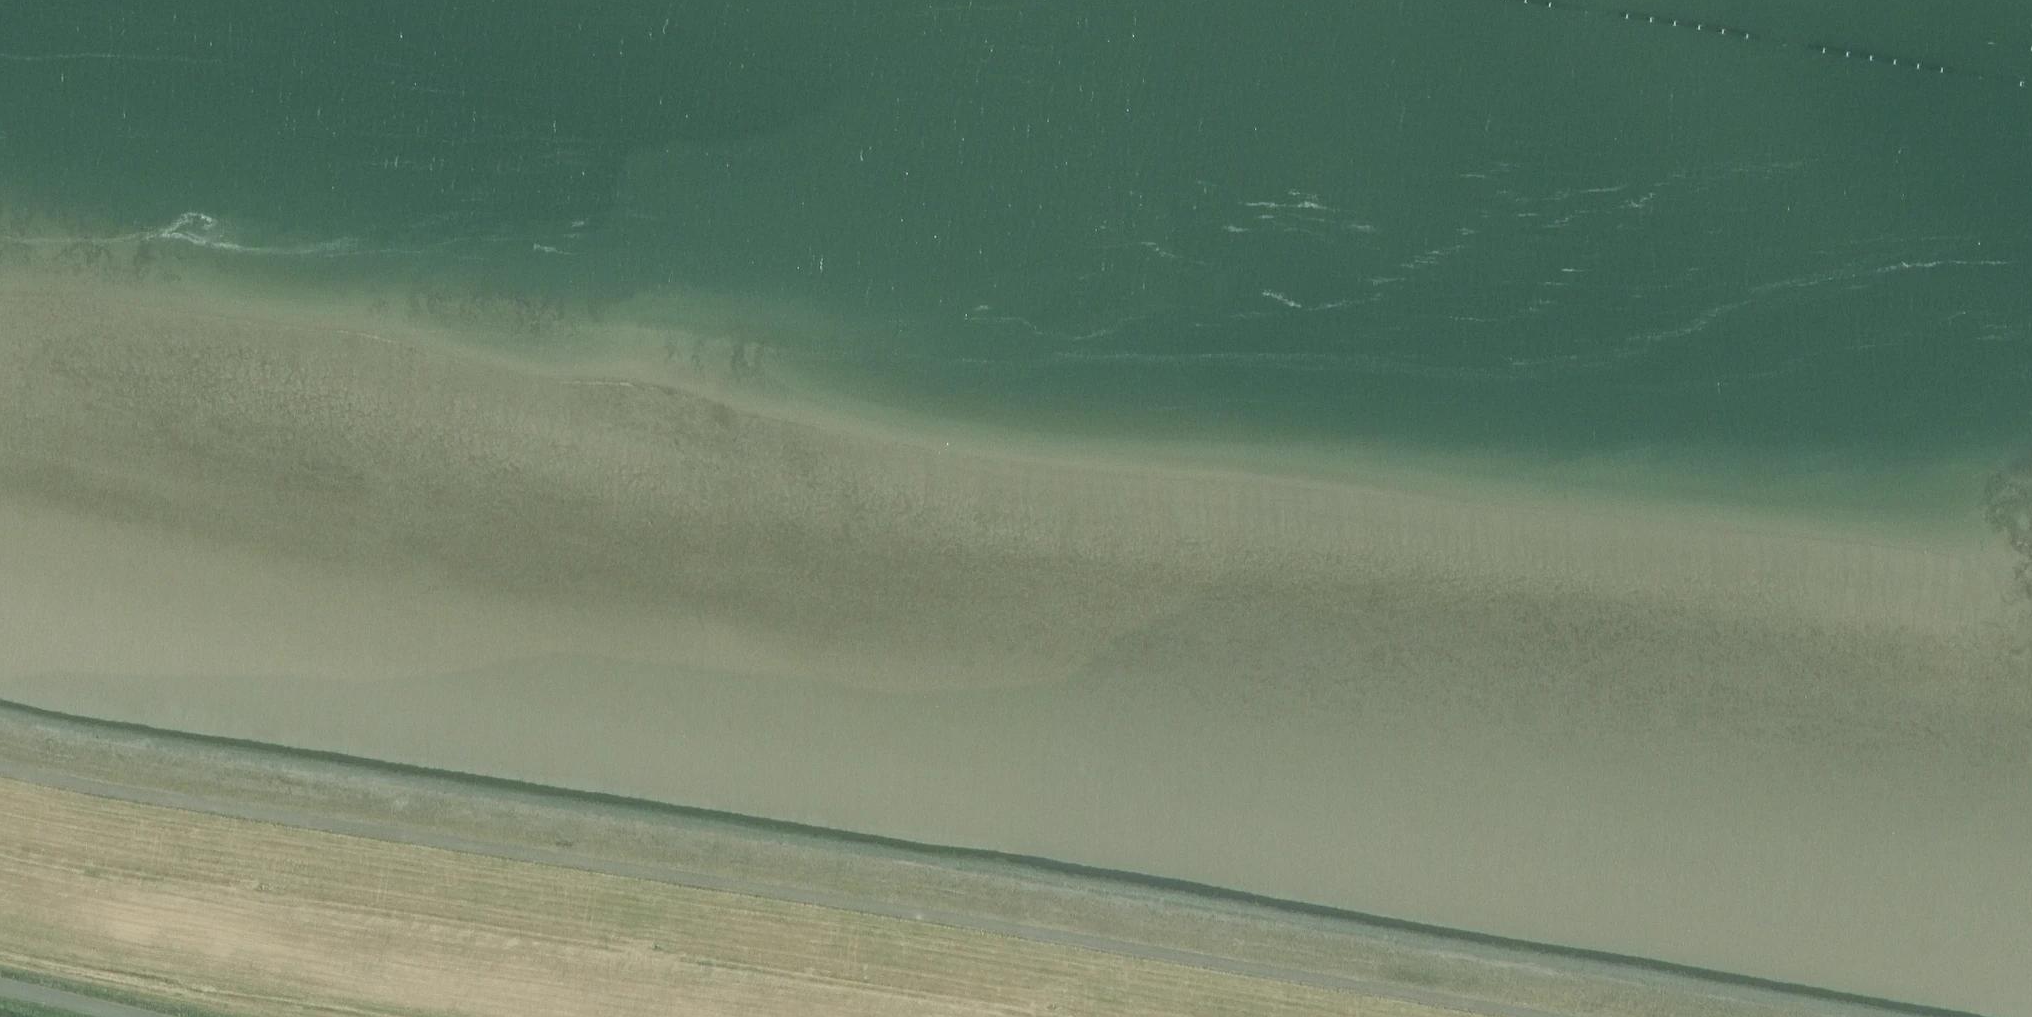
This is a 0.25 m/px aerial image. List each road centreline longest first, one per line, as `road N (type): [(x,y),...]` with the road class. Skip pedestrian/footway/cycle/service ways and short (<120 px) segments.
road 1 (unclassified): [(130,1016),(0,987)]

